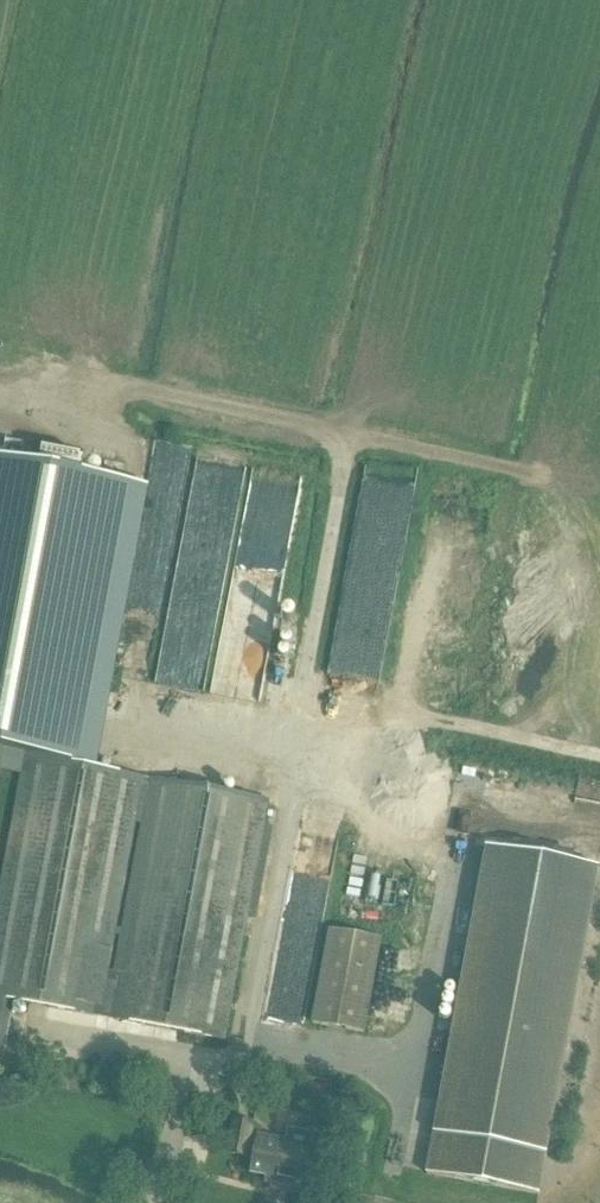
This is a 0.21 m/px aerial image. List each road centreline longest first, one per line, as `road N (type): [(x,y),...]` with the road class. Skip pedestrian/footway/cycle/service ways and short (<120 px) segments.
road 1 (track): [(294,751),(356,438),(532,475)]
road 2 (track): [(356,438),(99,383),(0,396)]
road 3 (track): [(599,758),(415,717),(386,767)]

